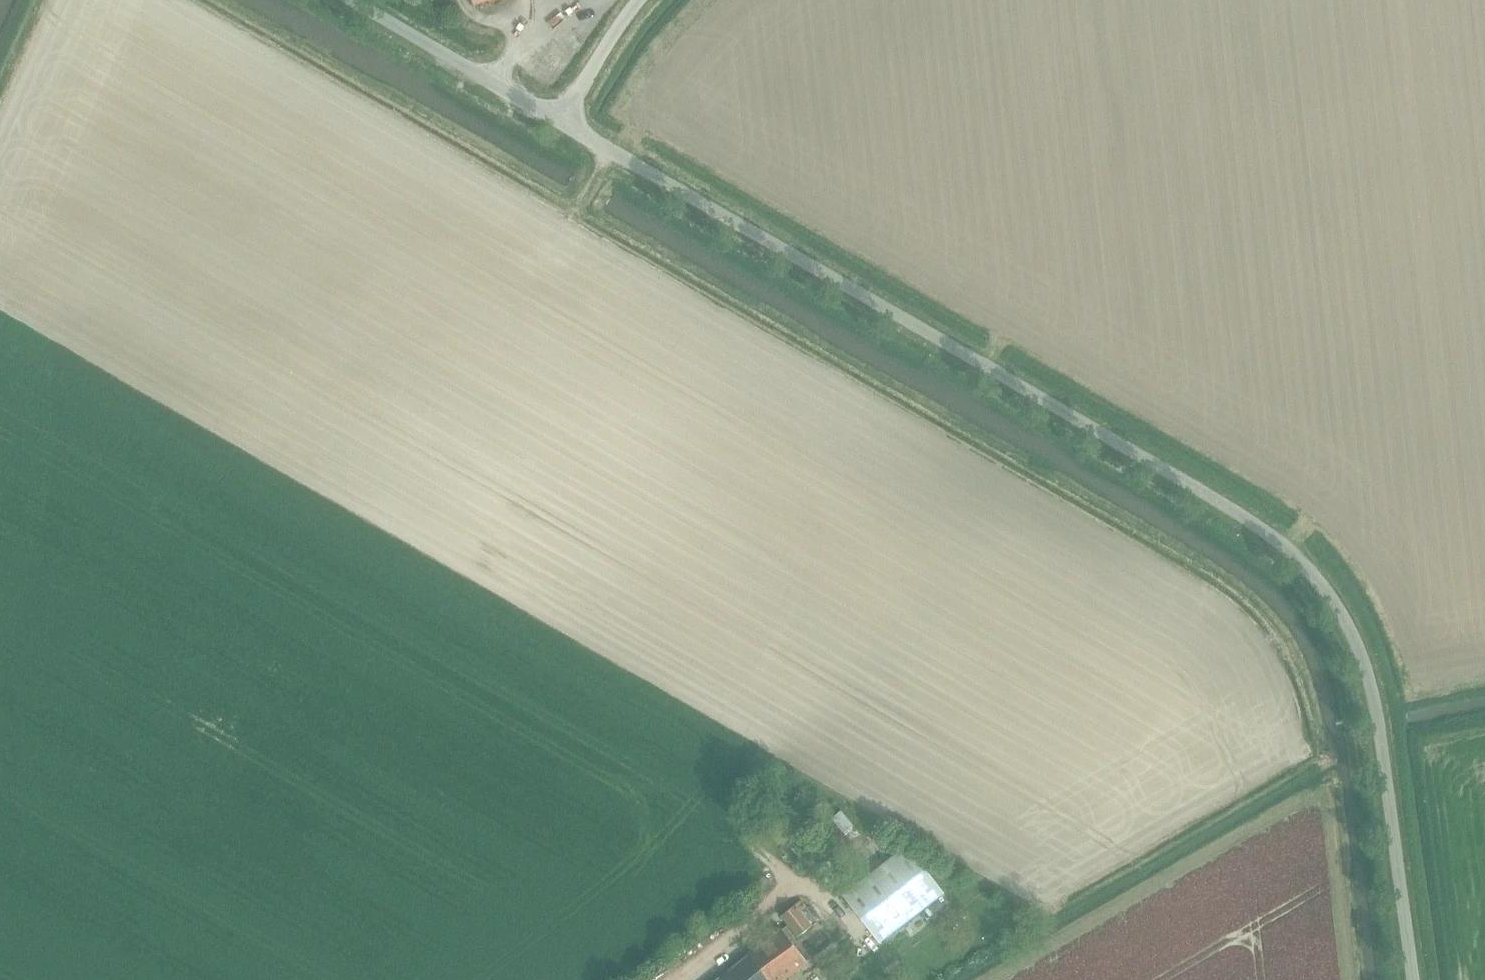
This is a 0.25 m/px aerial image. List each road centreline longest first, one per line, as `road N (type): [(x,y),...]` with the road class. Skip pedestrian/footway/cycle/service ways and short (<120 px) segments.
road 1 (unclassified): [(1409,979),(1363,649),(1306,563),(1195,485),(562,120)]
road 2 (unclassified): [(562,120),(356,0)]
road 3 (unclassified): [(562,120),(586,77),(648,0)]

